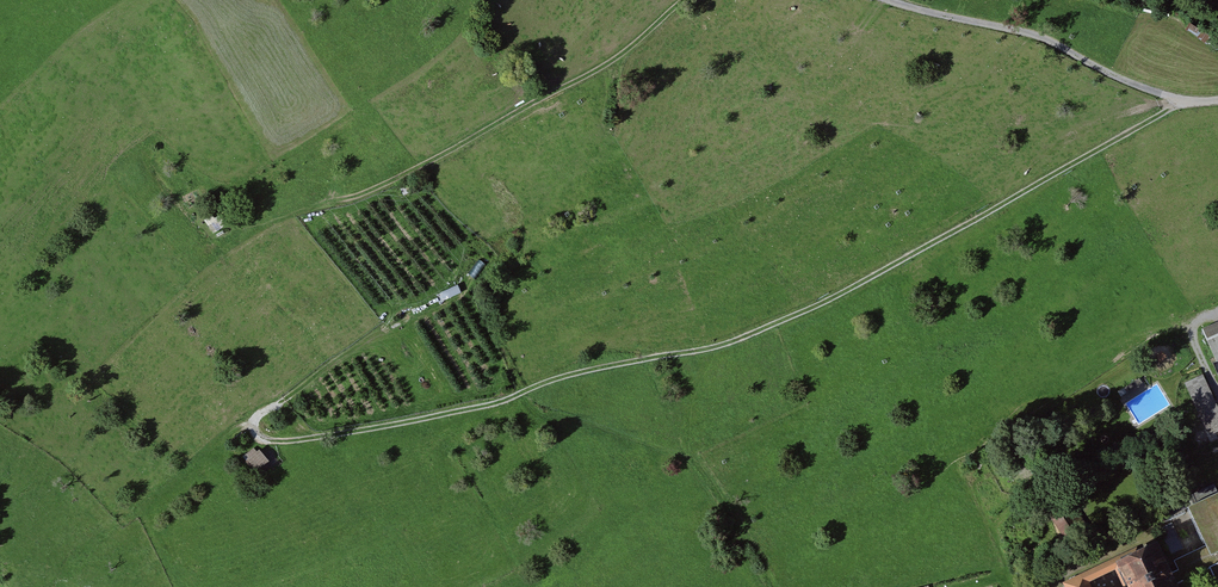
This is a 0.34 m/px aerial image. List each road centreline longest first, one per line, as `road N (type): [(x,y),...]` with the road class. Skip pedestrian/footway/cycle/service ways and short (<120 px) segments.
road 1 (track): [(1178,103),(917,253),(715,350),(288,440),(270,438),(260,415)]
road 2 (track): [(686,0),(618,60),(462,149),(368,194),(317,209)]
road 3 (track): [(1178,103),(1027,32),(879,0)]

